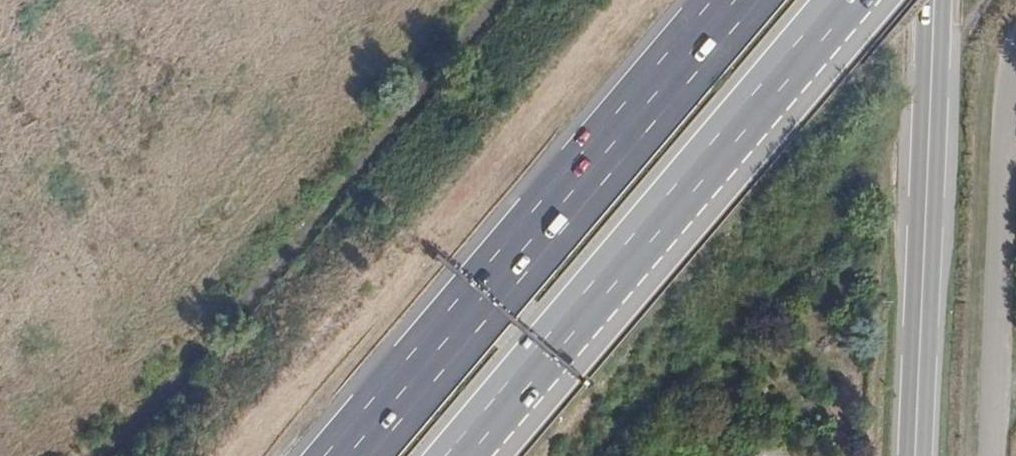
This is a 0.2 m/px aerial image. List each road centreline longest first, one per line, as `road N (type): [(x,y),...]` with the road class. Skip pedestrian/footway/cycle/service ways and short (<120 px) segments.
road 1 (track): [(87,455),(216,331),(495,0)]
road 2 (motorway): [(736,0),(348,455)]
road 3 (motorway): [(470,455),(858,0)]
road 4 (secondary): [(931,0),(914,455)]

